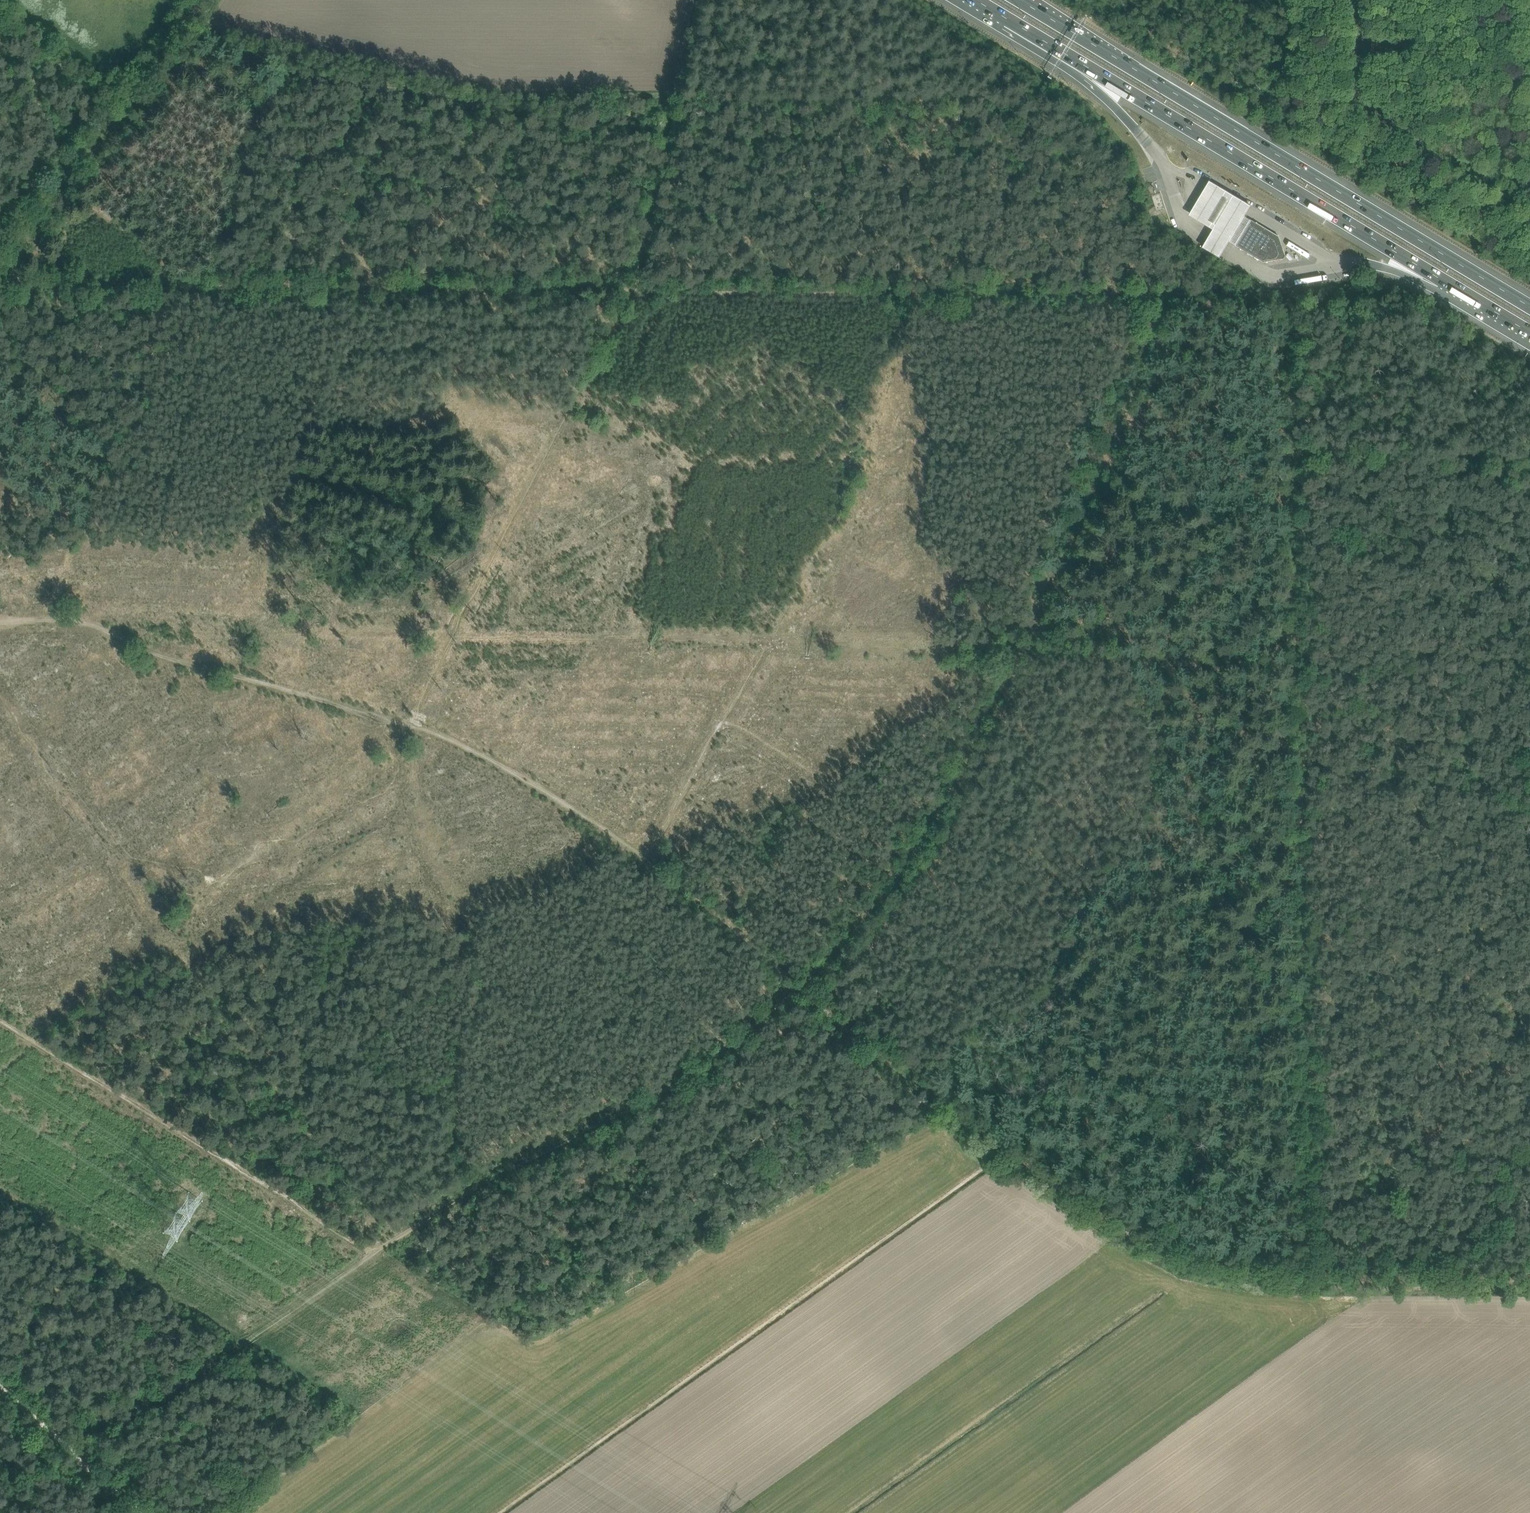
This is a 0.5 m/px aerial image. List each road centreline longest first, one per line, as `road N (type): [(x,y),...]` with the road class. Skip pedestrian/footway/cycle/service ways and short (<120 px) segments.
road 1 (track): [(791,971),(858,915),(933,827),(1018,661),(1169,293),(0,278)]
road 2 (track): [(1529,1272),(1291,1274),(1125,1241),(905,1082),(791,971)]
road 3 (motorway): [(1529,307),(1020,0)]
road 4 (motorway): [(999,16),(1463,294)]
road 5 (track): [(360,1255),(70,1444)]
road 6 (track): [(0,259),(197,0)]
road 7 (motorway): [(999,16),(1001,28),(1084,80),(1164,164)]
road 8 (track): [(0,1384),(140,1512)]
road 9 (motorway): [(1337,261),(1463,294)]

